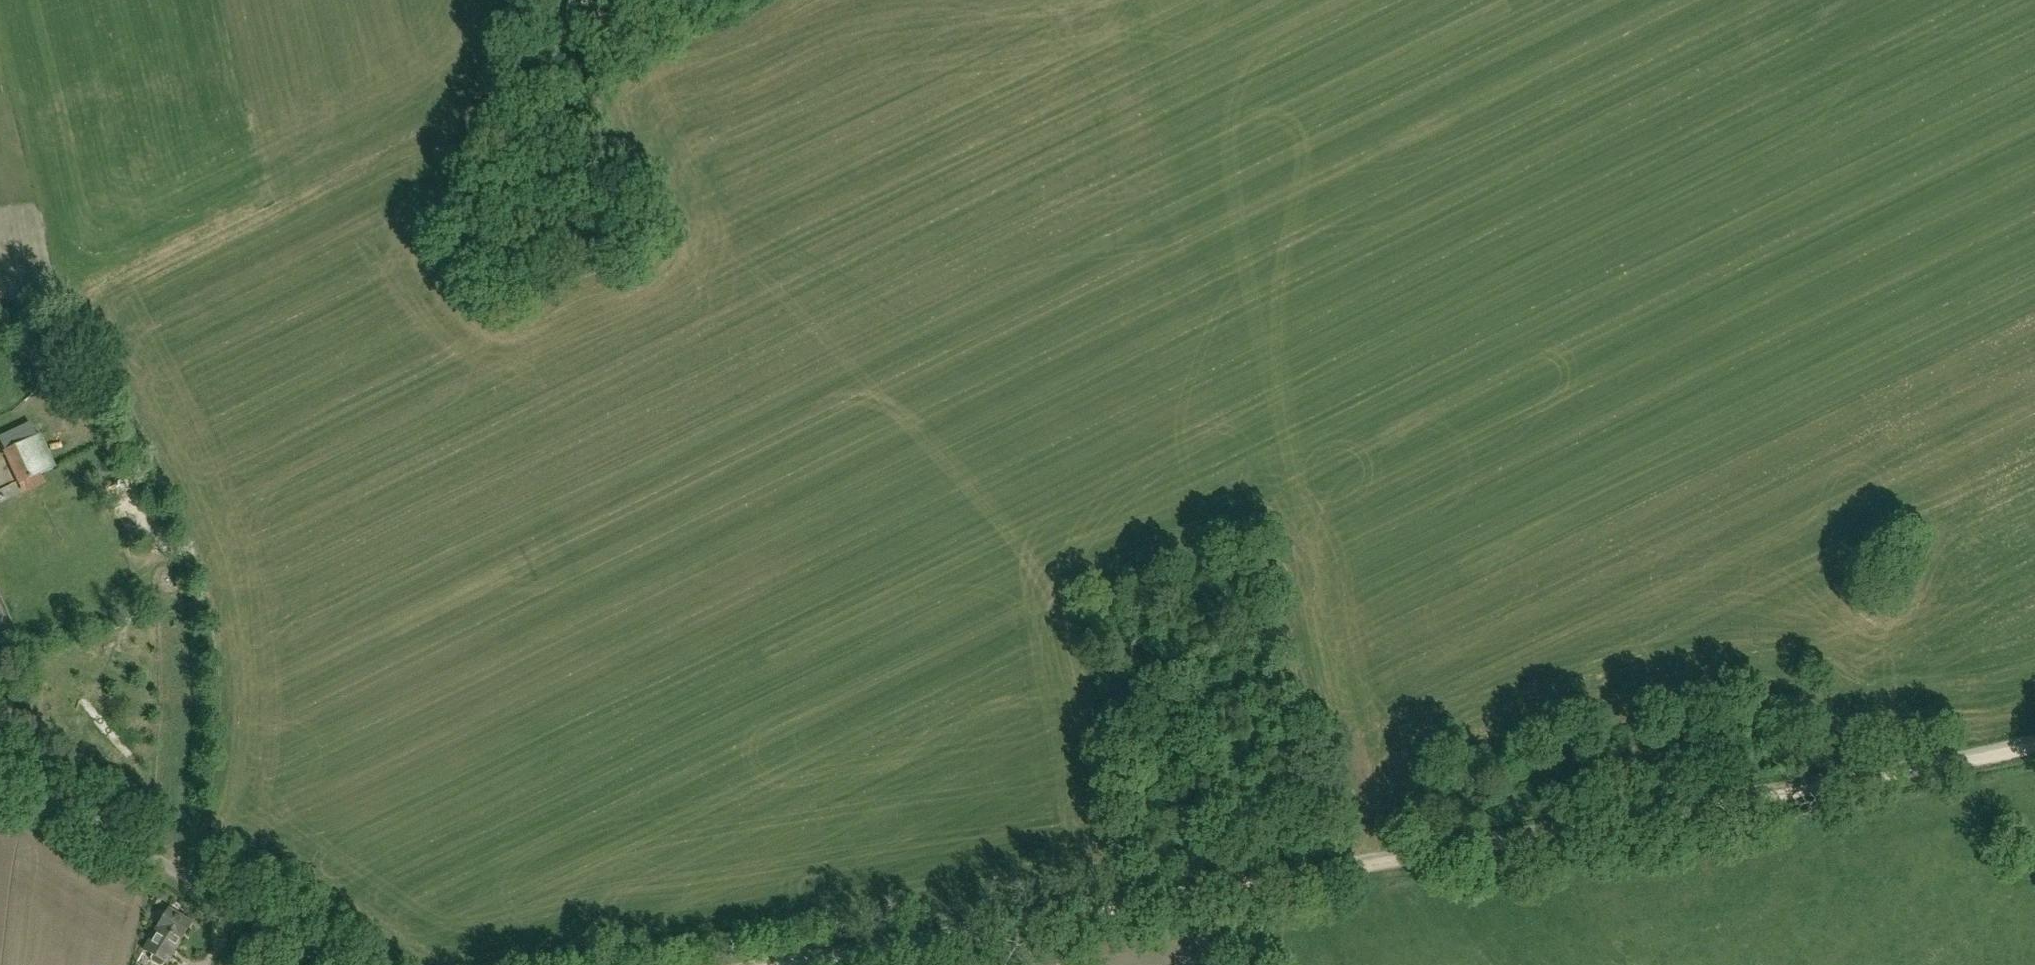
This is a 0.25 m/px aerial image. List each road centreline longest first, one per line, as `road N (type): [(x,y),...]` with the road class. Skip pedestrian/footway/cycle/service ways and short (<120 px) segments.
road 1 (track): [(799,964),(2034,747)]
road 2 (unclassified): [(330,964),(0,767)]

